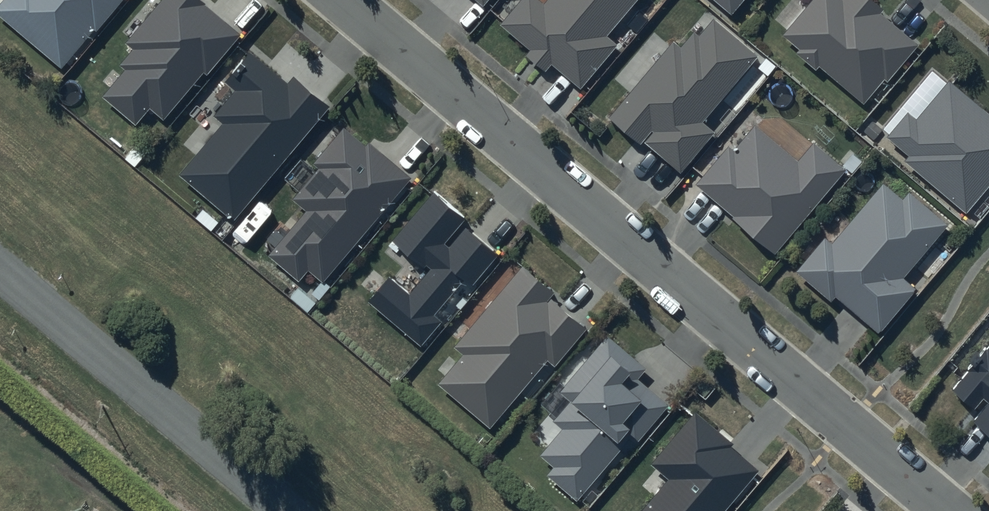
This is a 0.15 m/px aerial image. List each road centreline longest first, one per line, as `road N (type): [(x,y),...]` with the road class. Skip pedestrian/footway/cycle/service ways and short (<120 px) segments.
road 1 (residential): [(344,0),(951,510)]
road 2 (unclassified): [(0,275),(276,510)]

